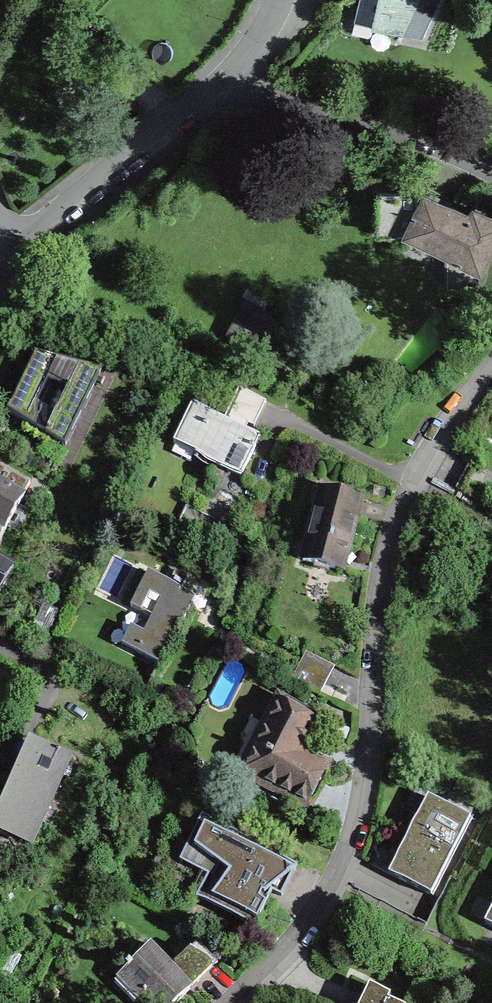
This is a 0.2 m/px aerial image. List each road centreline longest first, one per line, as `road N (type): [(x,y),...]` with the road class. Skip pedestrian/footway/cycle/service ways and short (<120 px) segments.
road 1 (residential): [(217,1002),(302,891),(345,798),(368,562),(409,476),(491,367)]
road 2 (residential): [(491,165),(381,123),(220,86)]
road 3 (residential): [(17,250),(220,86)]

